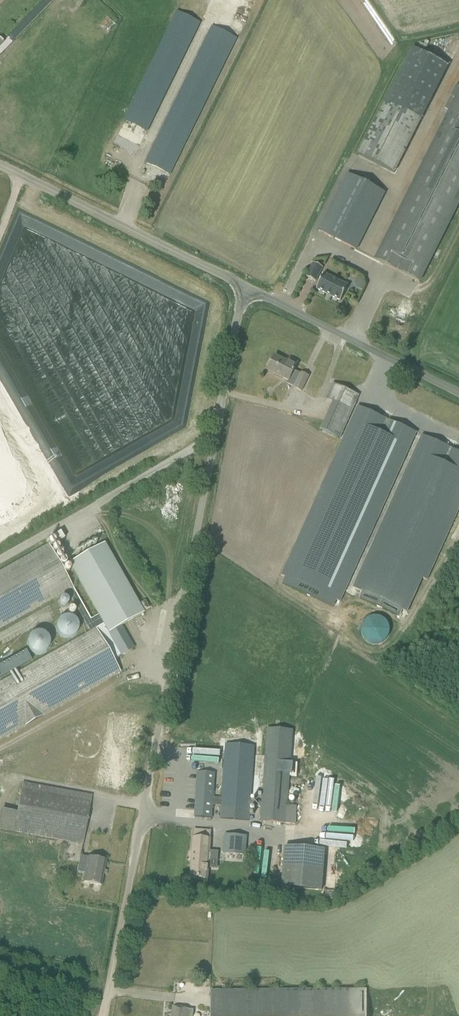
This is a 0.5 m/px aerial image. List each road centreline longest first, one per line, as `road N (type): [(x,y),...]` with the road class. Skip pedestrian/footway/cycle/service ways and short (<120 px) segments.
road 1 (unclassified): [(102,1015),(244,287)]
road 2 (unclassified): [(244,287),(0,163)]
road 3 (unclassified): [(458,393),(244,287)]

